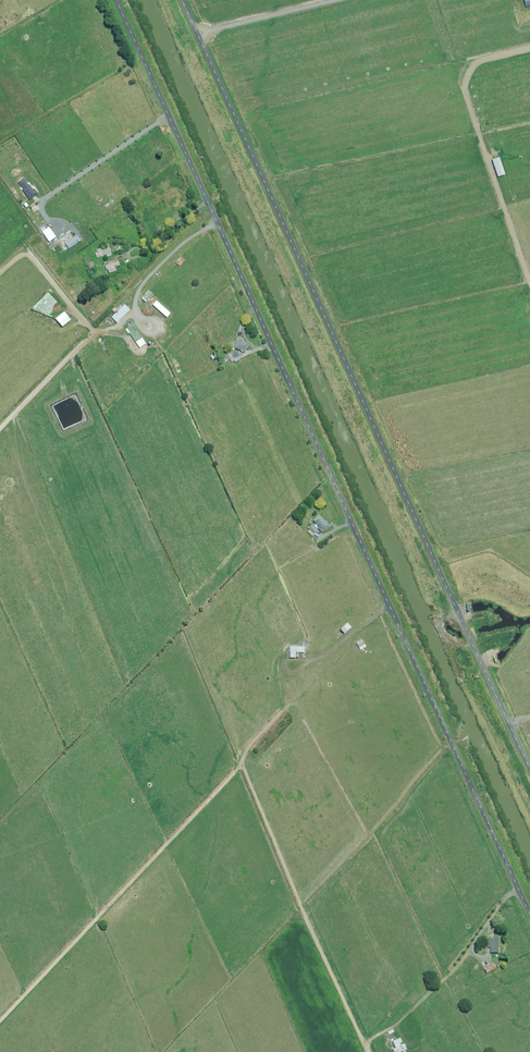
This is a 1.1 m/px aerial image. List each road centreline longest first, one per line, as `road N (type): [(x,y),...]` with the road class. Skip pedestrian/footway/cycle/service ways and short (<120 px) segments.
road 1 (unclassified): [(529,917),(114,0)]
road 2 (unclassified): [(181,0),(529,778)]

